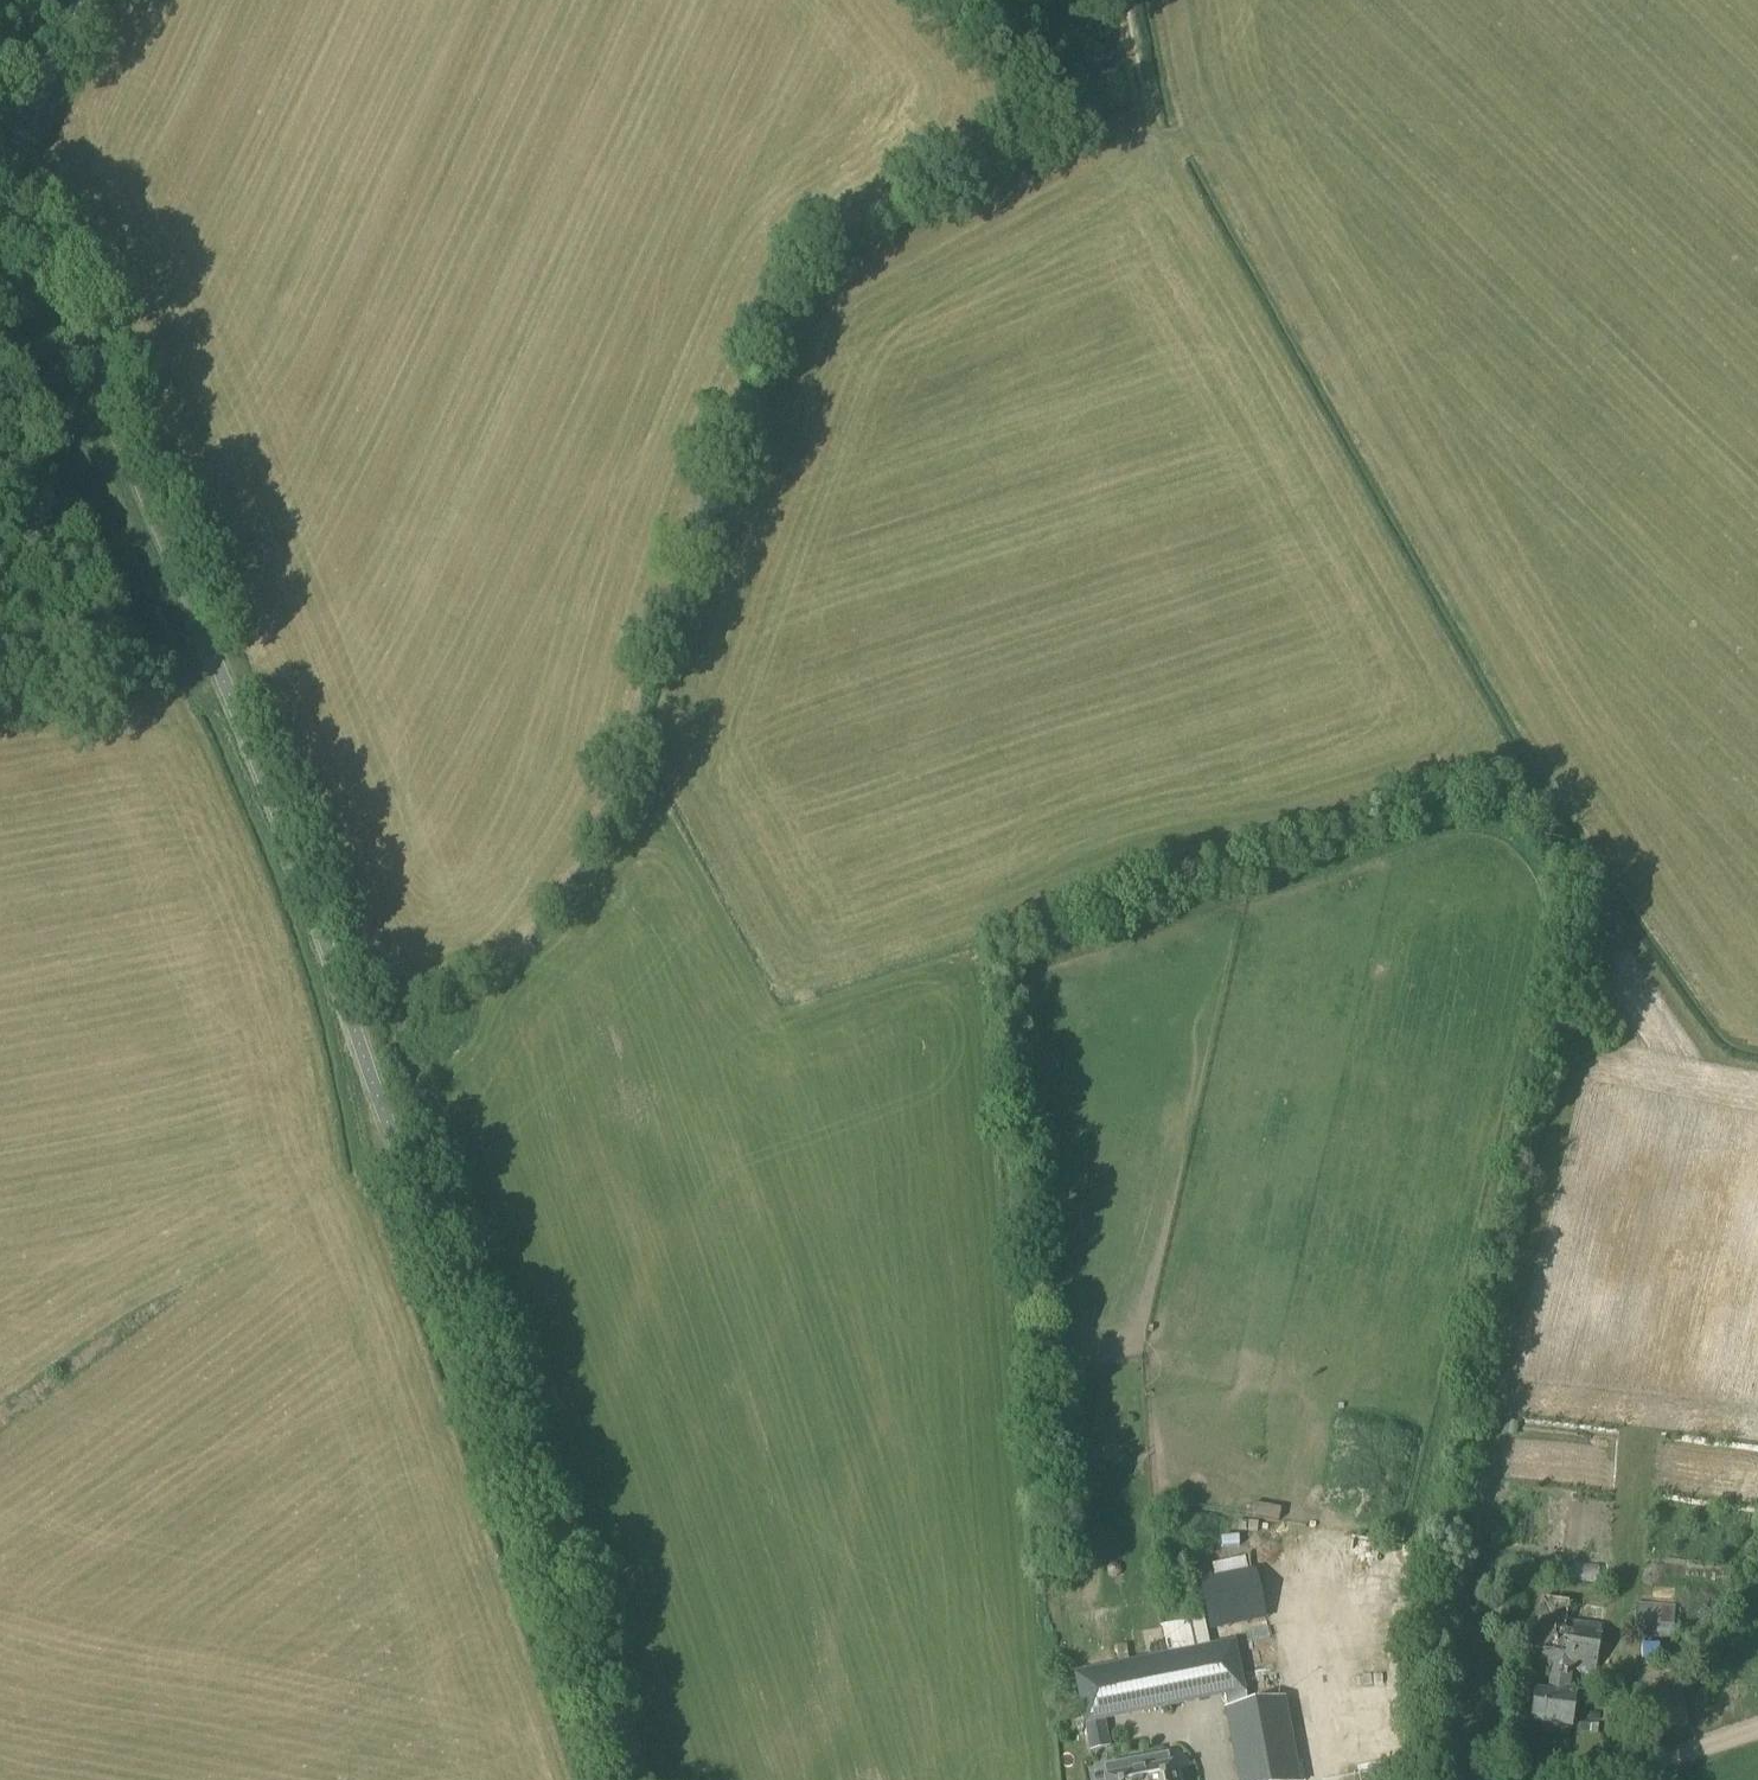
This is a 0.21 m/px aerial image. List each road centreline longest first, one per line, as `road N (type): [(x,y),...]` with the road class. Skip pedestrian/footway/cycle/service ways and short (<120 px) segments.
road 1 (unclassified): [(0,170),(79,0)]
road 2 (track): [(1633,1769),(1757,1723)]

